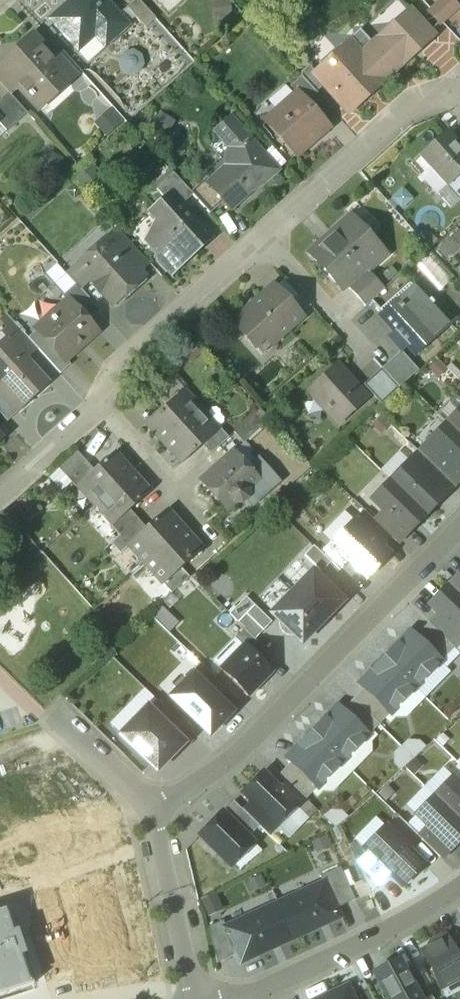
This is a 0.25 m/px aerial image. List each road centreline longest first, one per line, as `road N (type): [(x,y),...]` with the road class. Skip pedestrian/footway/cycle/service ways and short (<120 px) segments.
road 1 (residential): [(148,808),(267,727),(459,528)]
road 2 (residential): [(241,998),(349,954),(459,892)]
road 3 (residential): [(94,404),(113,371),(266,238)]
road 4 (residential): [(266,238),(408,107),(446,91)]
road 5 (residential): [(198,998),(148,808)]
road 6 (residential): [(382,362),(266,238)]
road 7 (residential): [(196,515),(94,404)]
road 8 (residential): [(43,715),(148,808)]
road 9 (residential): [(0,493),(94,404)]

